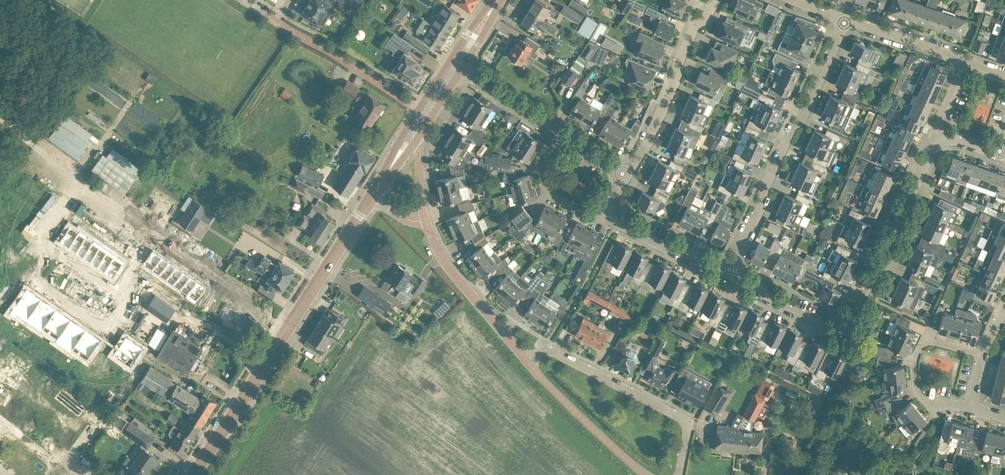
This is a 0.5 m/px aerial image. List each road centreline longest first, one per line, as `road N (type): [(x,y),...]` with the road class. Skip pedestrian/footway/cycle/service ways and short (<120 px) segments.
road 1 (residential): [(940,142),(929,148),(851,315),(837,328),(785,313),(726,273)]
road 2 (residential): [(285,330),(32,154)]
road 3 (residential): [(726,273),(848,17)]
road 4 (residential): [(524,360),(545,340),(689,417),(679,474)]
road 5 (residential): [(620,168),(649,139),(690,28),(714,0)]
road 6 (residential): [(982,355),(924,336),(912,360),(920,395),(973,404)]
road 7 (secondary): [(191,474),(285,330)]
road 8 (residential): [(524,360),(440,257),(428,221)]
road 9 (residential): [(647,474),(524,360)]
road 10 (secondary): [(285,330),(370,196)]
road 11 (residential): [(726,273),(688,250),(653,248),(606,217)]
road 12 (residential): [(966,59),(848,17)]
road 13 (residential): [(606,217),(553,186),(545,168),(557,130)]

